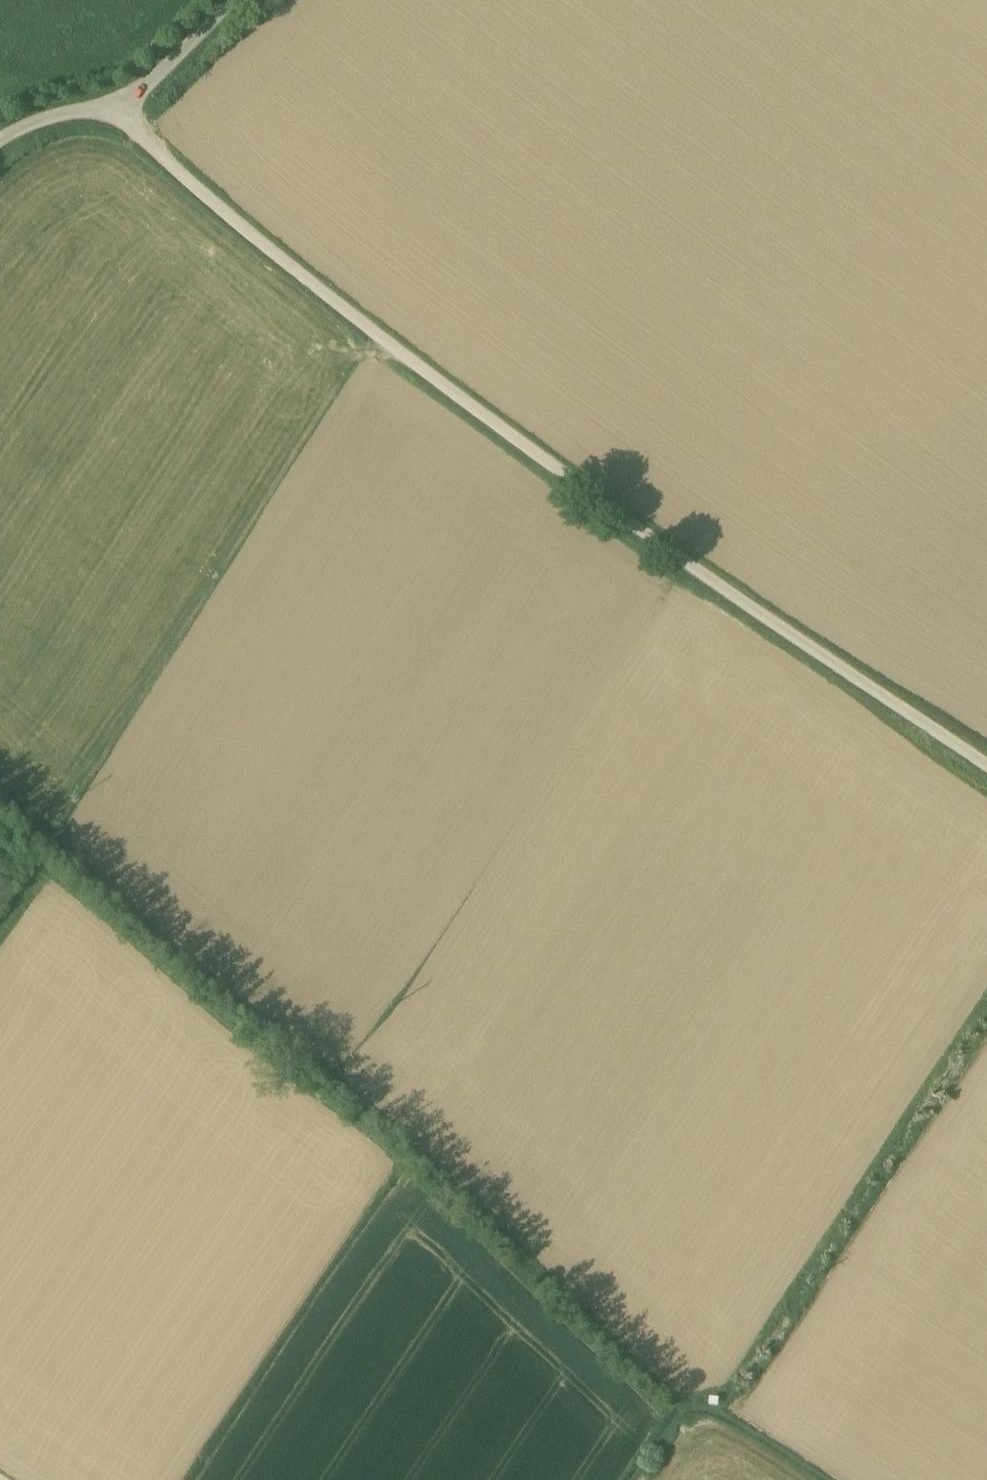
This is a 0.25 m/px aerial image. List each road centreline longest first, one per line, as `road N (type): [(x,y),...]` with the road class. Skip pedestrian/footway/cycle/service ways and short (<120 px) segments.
road 1 (unclassified): [(117,115),(498,422),(986,766)]
road 2 (unclassified): [(117,115),(237,0)]
road 3 (unclassified): [(0,140),(28,123),(117,115)]

